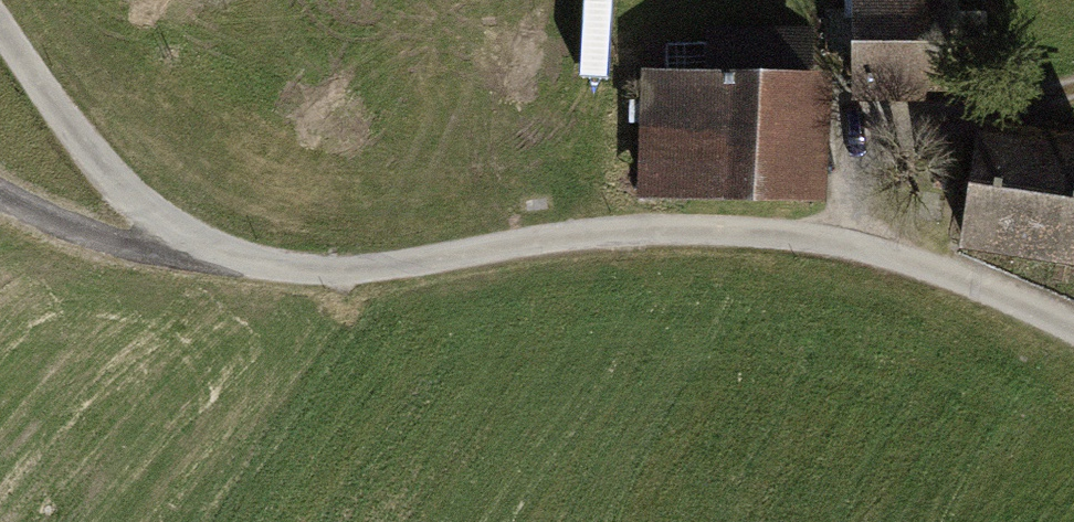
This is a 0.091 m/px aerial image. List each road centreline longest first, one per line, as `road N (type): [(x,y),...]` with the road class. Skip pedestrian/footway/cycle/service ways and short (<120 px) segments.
road 1 (unclassified): [(0,27),(82,143),(137,202),(208,247),(259,264),(351,269),(557,235),(734,230),(904,258),(1073,329)]
road 2 (track): [(1073,88),(904,129),(863,168),(835,242)]
road 3 (track): [(0,194),(104,239),(233,256)]

